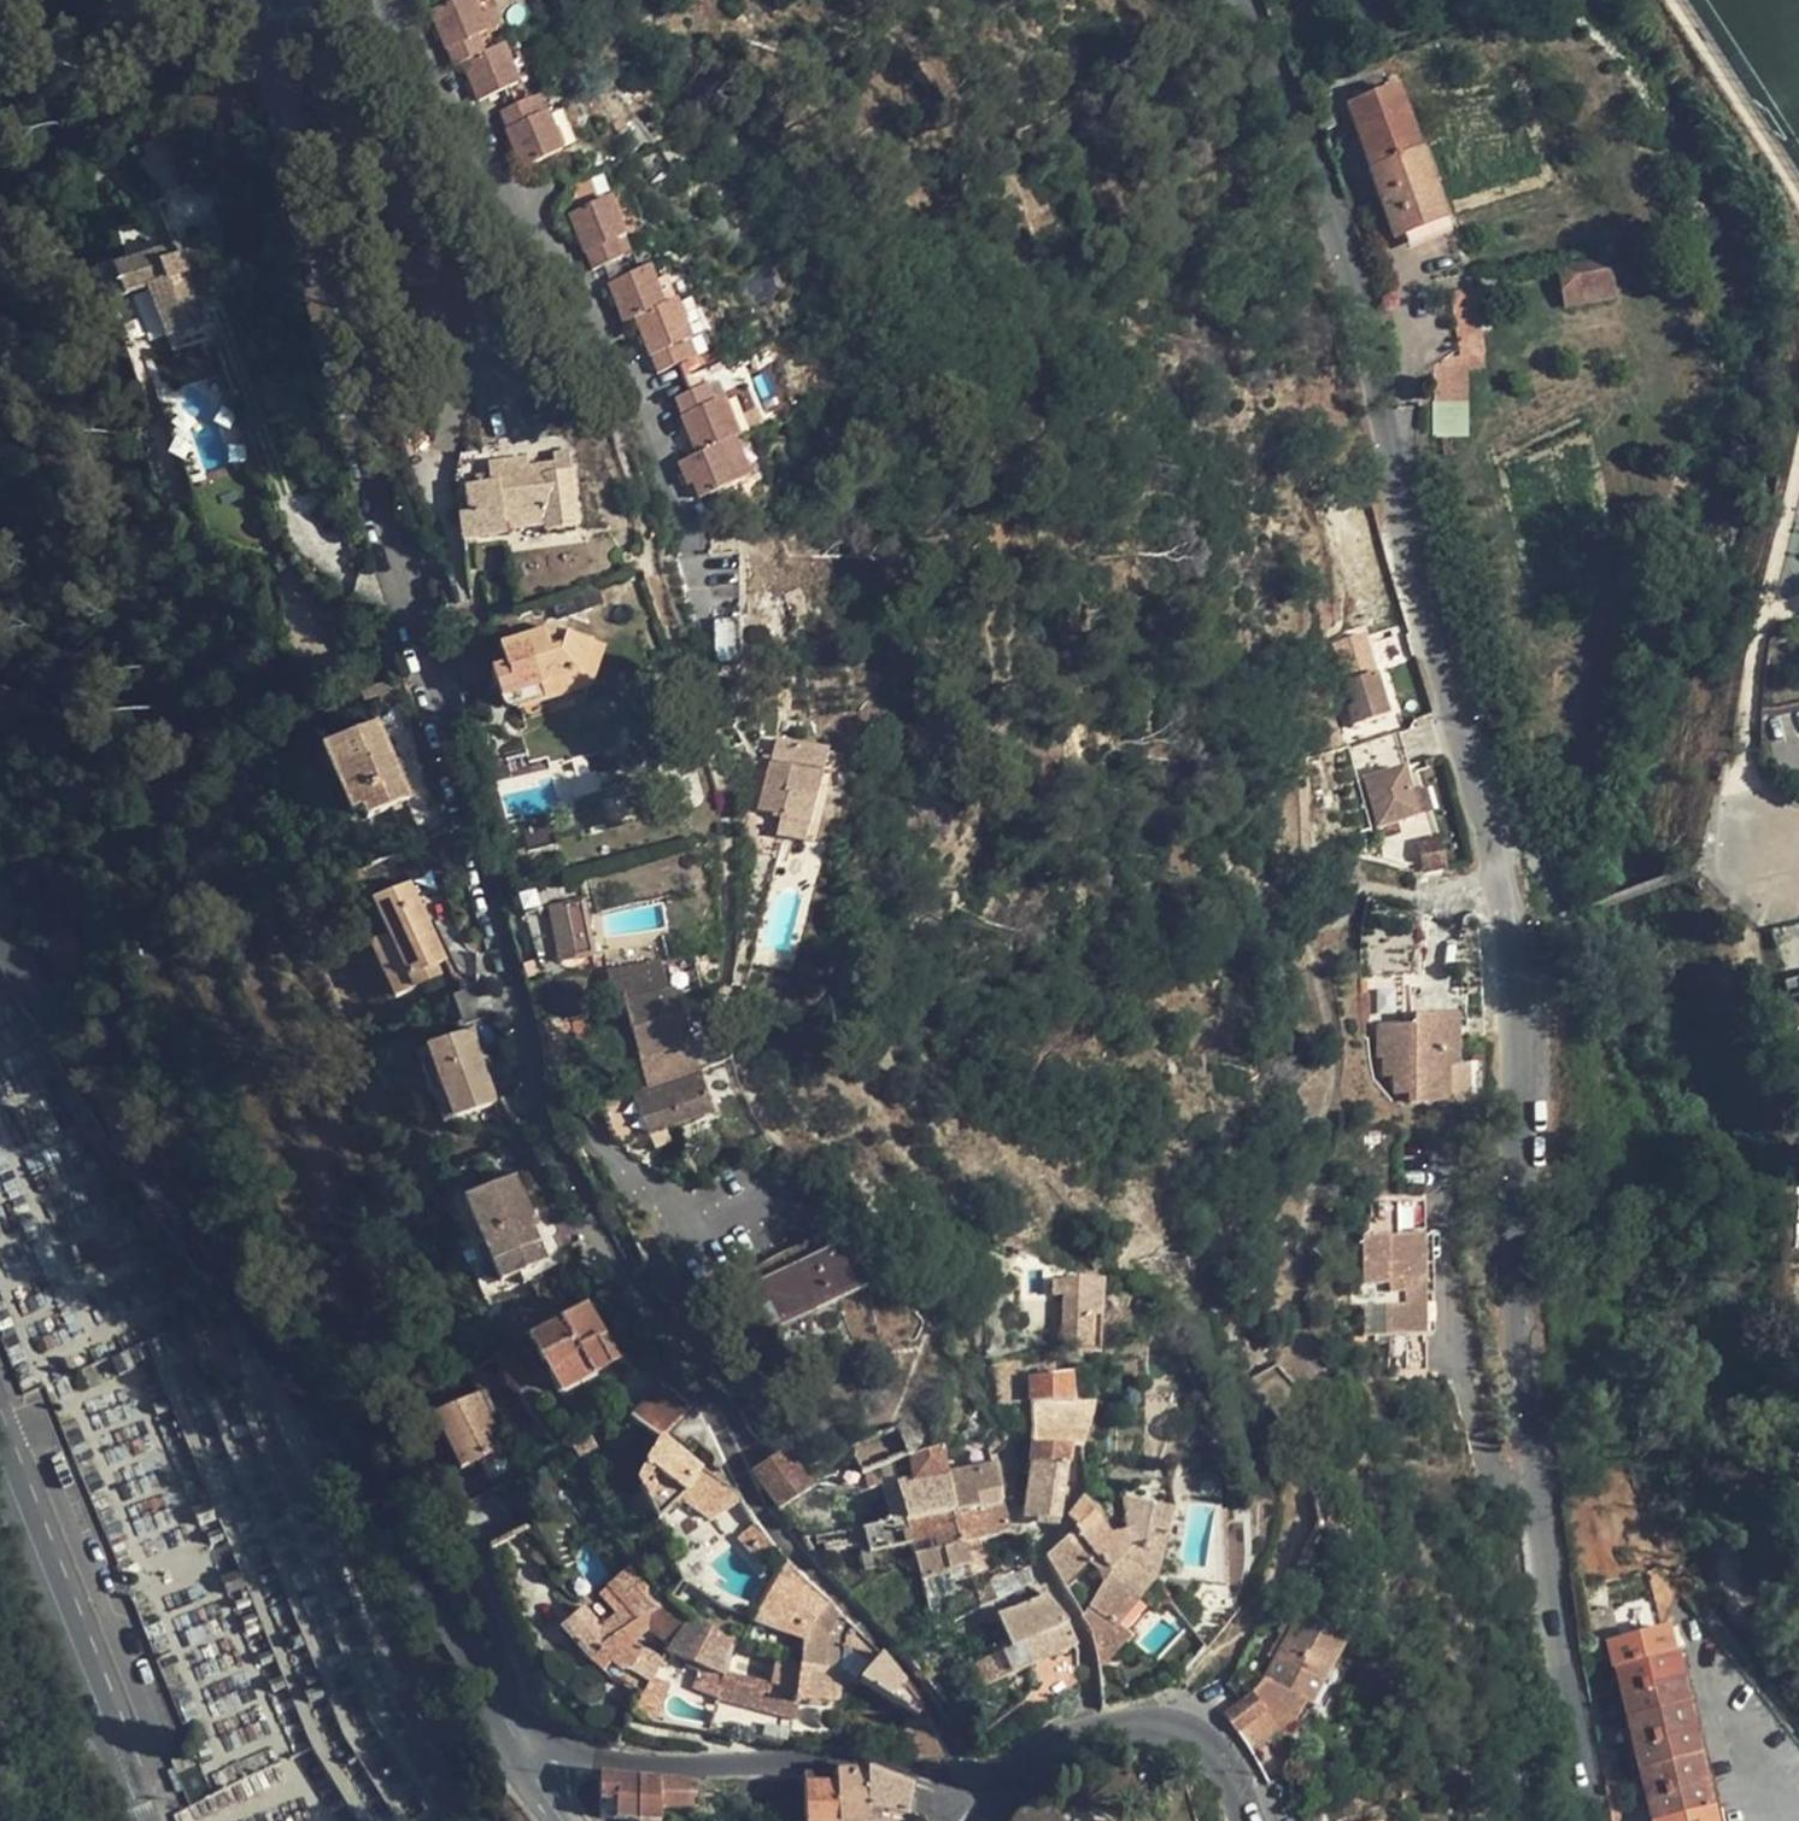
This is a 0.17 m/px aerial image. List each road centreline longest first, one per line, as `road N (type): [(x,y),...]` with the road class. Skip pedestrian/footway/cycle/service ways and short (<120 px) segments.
road 1 (residential): [(970,1781),(904,1662),(752,1498),(552,1138),(239,0)]
road 2 (unclassified): [(1595,1820),(1559,1682),(1526,1376),(1514,1003),(1498,882),(1406,572),(1352,298),(1244,0)]
road 3 (residential): [(0,925),(524,1757)]
road 4 (residential): [(701,613),(682,510),(635,381),(416,61),(389,0)]
road 5 (residential): [(947,1782),(870,1764),(670,1765),(556,1751),(524,1757)]
road 6 (secondary): [(0,1455),(143,1820)]
road 7 (residential): [(1249,1820),(1220,1757),(1168,1719),(1102,1723),(1002,1775),(970,1781)]

